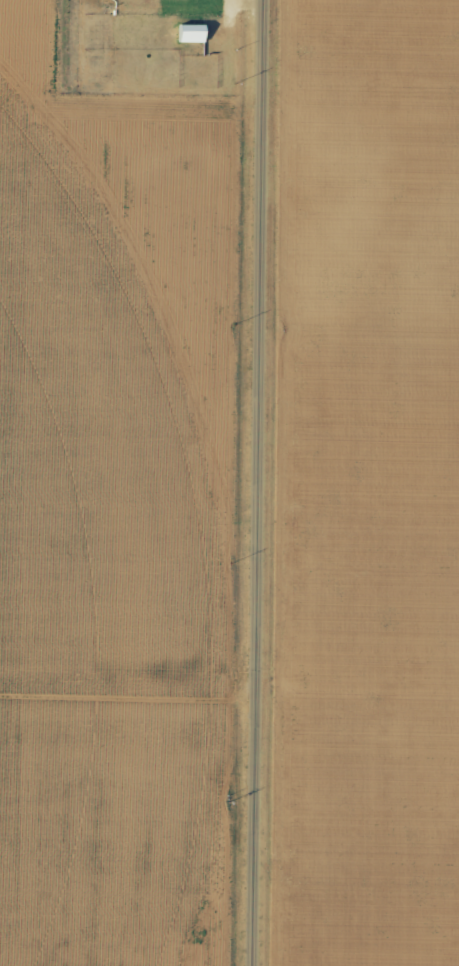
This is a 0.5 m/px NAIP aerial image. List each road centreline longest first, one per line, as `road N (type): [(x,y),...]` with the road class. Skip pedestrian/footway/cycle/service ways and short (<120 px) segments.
road 1 (residential): [(256,965),(273,0)]

